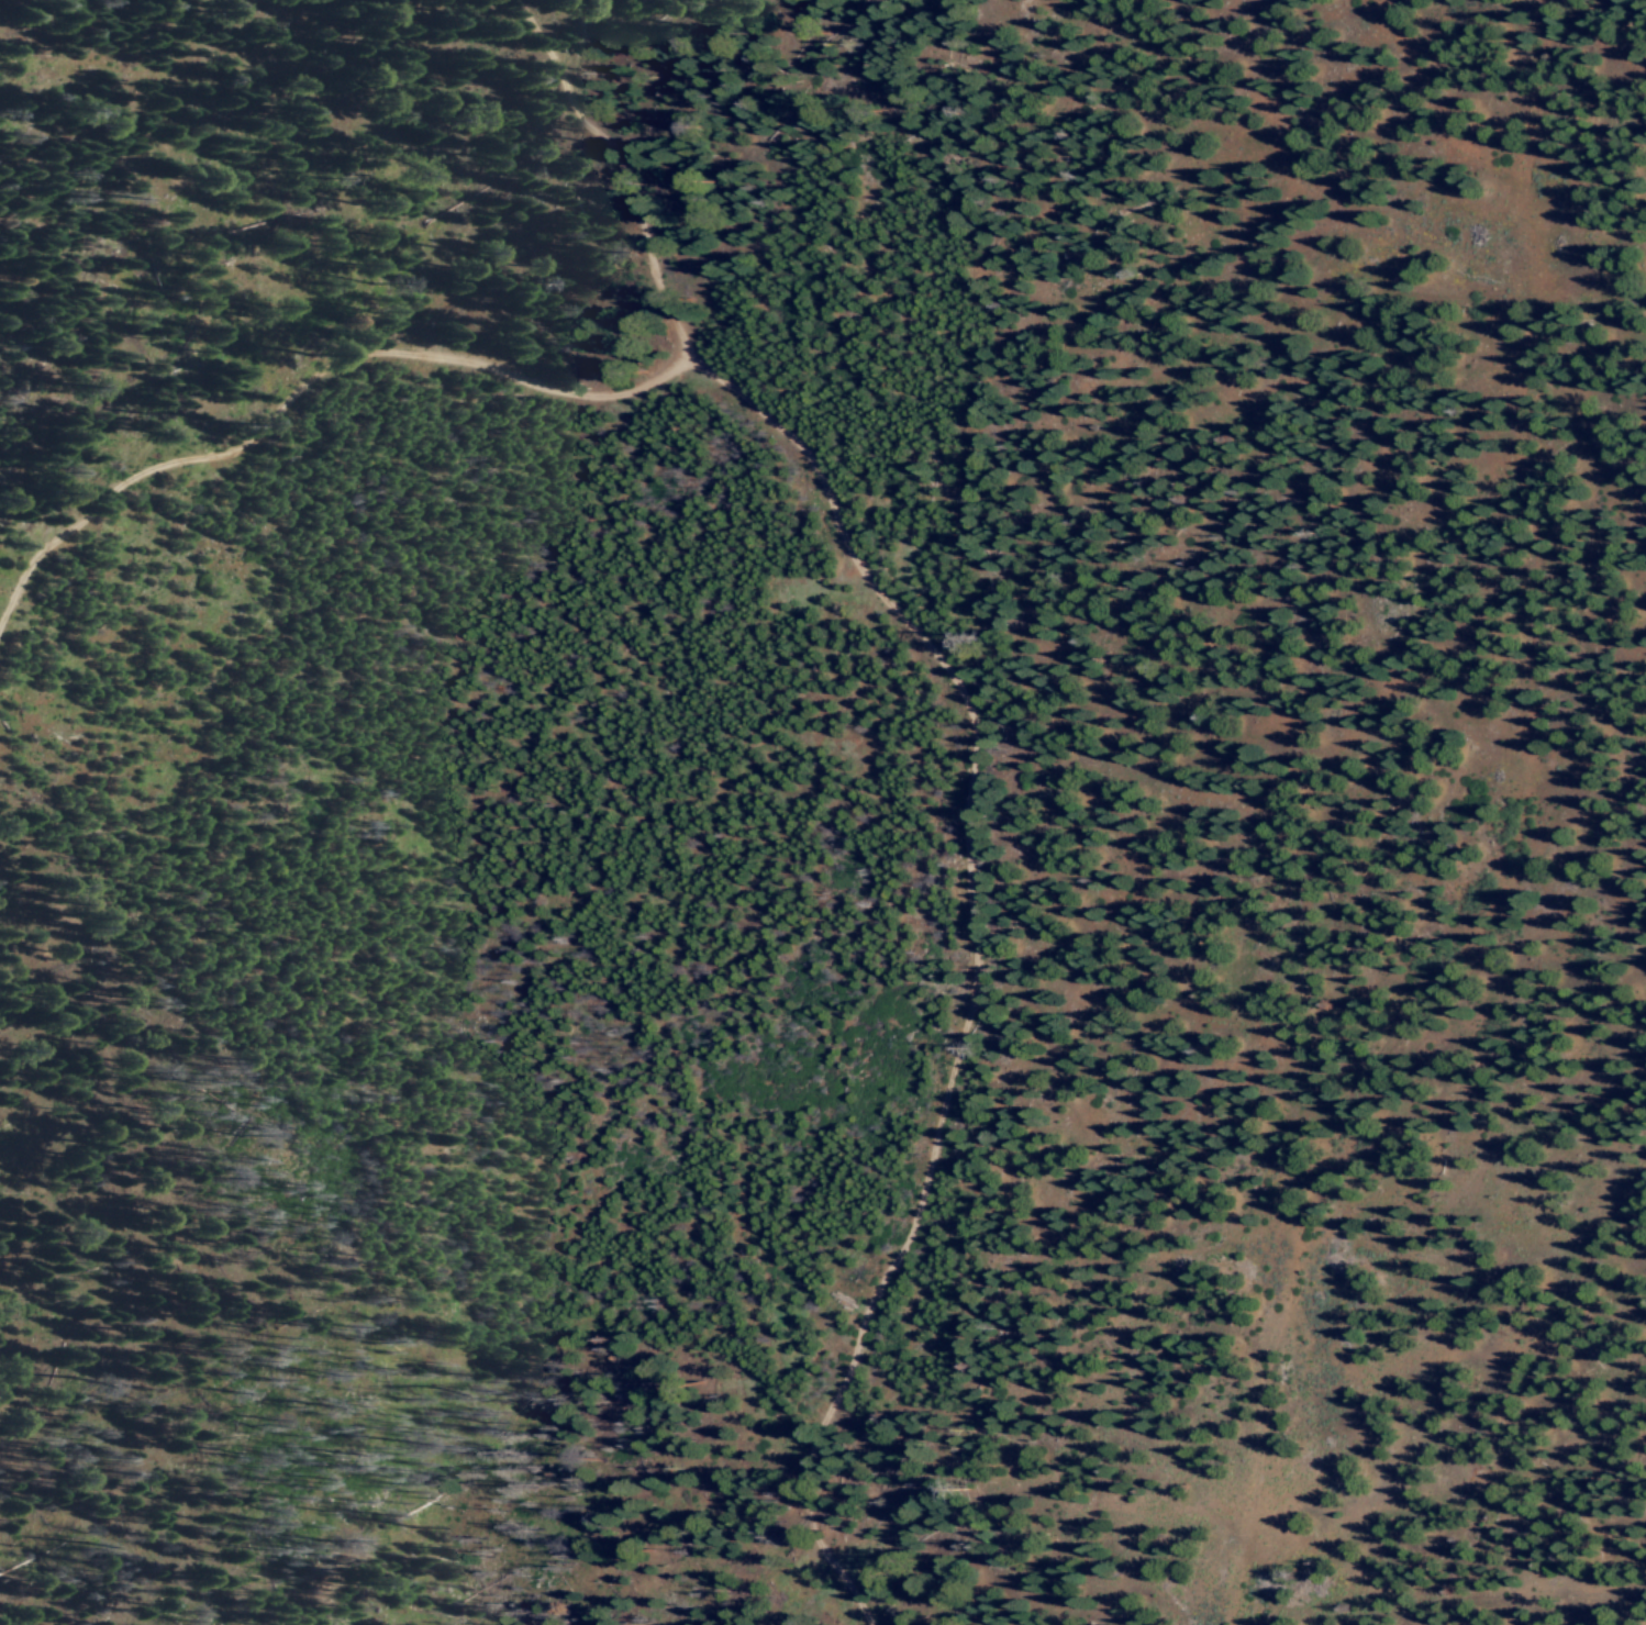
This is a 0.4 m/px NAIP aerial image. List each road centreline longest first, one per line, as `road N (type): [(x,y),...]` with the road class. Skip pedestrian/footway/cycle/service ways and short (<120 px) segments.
road 1 (track): [(683,344),(808,453),(857,567),(945,654),(976,703),(977,941),(954,1068),(925,1192),(889,1250),(849,1343),(793,1502),(823,1534),(871,1624)]
road 2 (track): [(512,0),(632,197),(683,344),(622,392),(583,394),(444,346),(336,357),(302,371),(280,421),(260,437),(143,467),(110,483),(41,542),(0,609)]

